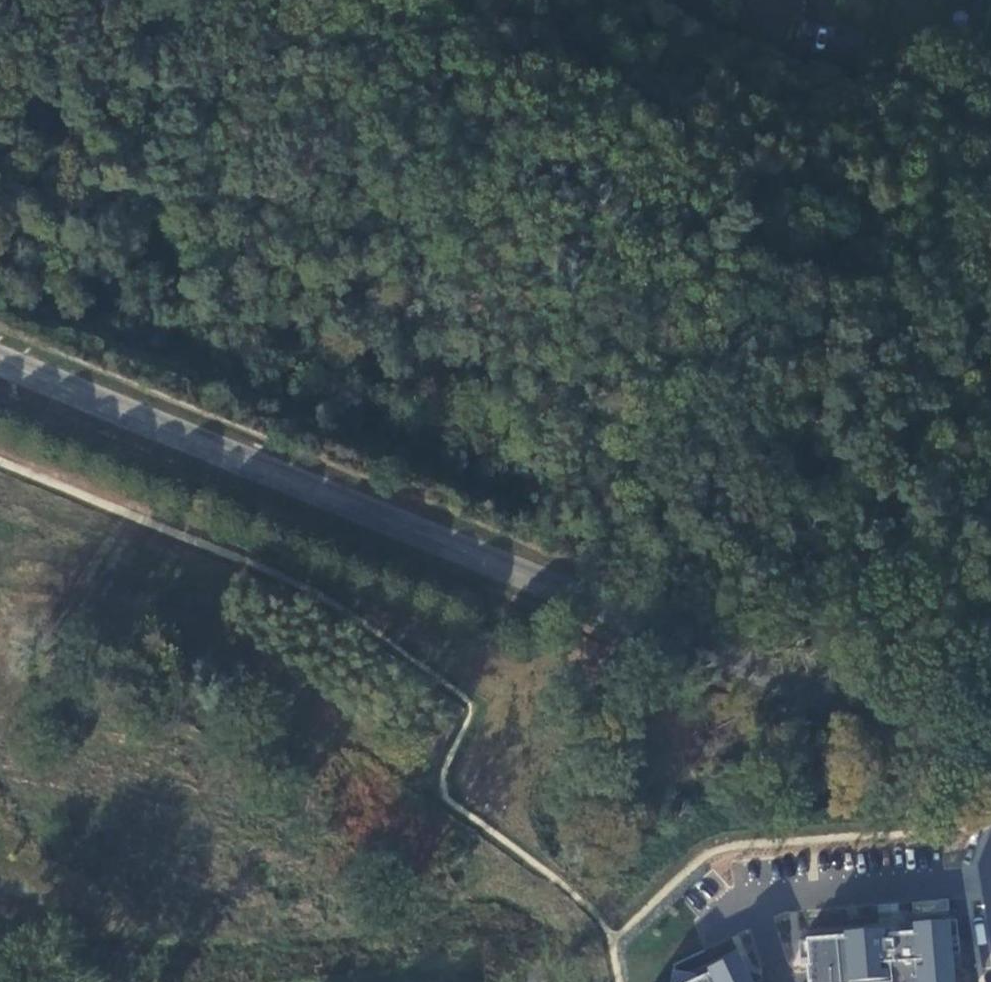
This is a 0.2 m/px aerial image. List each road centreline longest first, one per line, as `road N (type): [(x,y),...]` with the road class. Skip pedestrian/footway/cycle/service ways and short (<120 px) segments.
road 1 (secondary): [(990,768),(0,358)]

